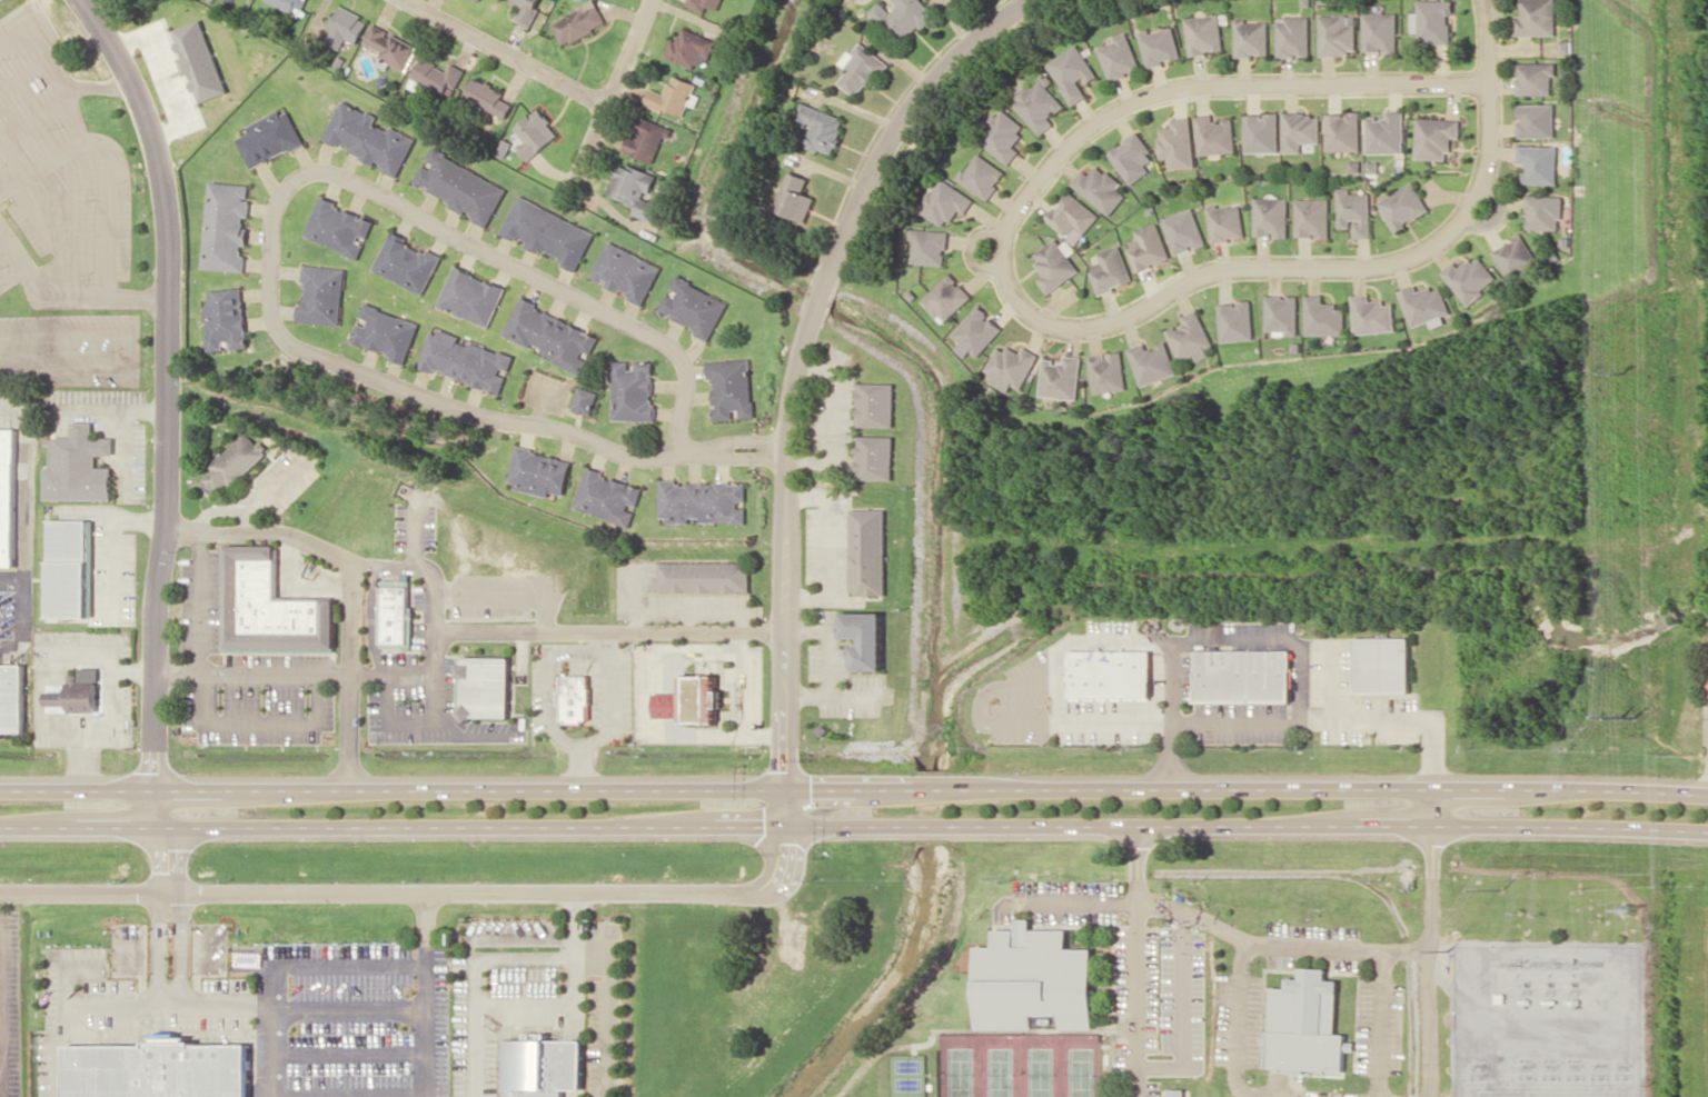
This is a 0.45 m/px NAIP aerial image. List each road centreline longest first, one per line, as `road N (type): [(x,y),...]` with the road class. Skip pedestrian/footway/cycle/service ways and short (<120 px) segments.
road 1 (primary): [(0,827),(1303,824),(1707,831)]
road 2 (primary): [(1707,794),(0,789)]
road 3 (residential): [(1489,112),(1488,82),(1203,86),(1156,94),(1073,143),(984,250),(1043,320),(1082,328),(1130,317),(1205,273),(1237,266),(1409,258),(1451,232),(1480,193),(1489,112)]
road 4 (residential): [(687,453),(677,428),(687,372),(666,342),(349,180),(310,173),(282,196),(272,220),(270,300),(282,338),(302,352),(484,417),(543,425),(626,455),(786,455)]
road 5 (residential): [(170,896),(169,846),(157,827),(155,789),(155,652),(168,512),(165,185),(131,81),(79,0)]
road 6 (residential): [(0,897),(745,898),(786,877),(788,788)]
road 7 (residential): [(788,788),(786,455),(796,368),(850,222),(895,130),(987,29),(1028,0)]
road 8 (residential): [(434,631),(786,629)]
road 9 (residential): [(405,0),(610,101)]
road 10 (residential): [(653,0),(572,191)]

